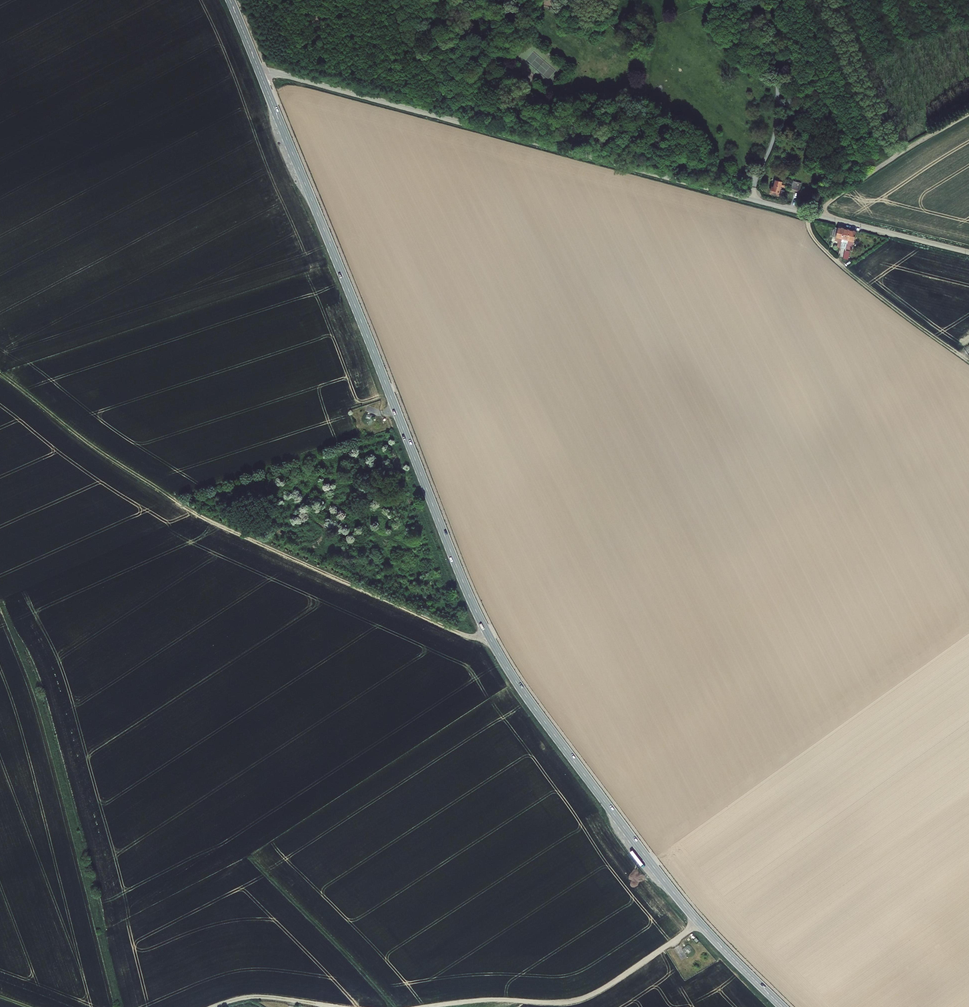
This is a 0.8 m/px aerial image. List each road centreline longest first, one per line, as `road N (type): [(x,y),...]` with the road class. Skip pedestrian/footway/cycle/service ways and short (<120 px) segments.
road 1 (tertiary): [(260,74),(462,586),(488,634),(673,892),(782,1006)]
road 2 (unclassified): [(260,74),(968,253)]
road 3 (track): [(488,634),(460,634),(204,519),(86,444),(0,372)]
road 4 (track): [(968,361),(823,249),(808,223),(968,113)]
road 5 (track): [(431,1006),(586,997),(699,923)]

